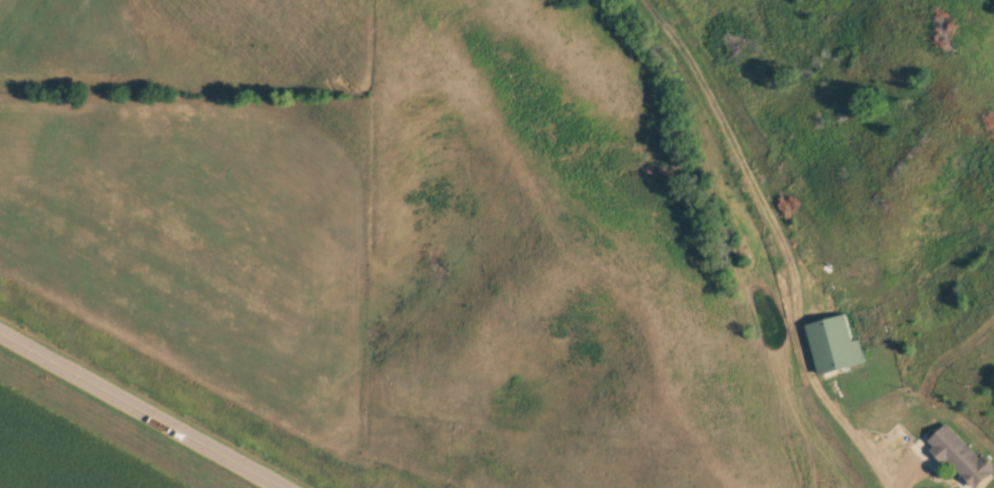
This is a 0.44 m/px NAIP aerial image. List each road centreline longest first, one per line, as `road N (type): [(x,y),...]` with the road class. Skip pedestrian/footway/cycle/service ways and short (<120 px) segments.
road 1 (secondary): [(0,331),(282,487)]

